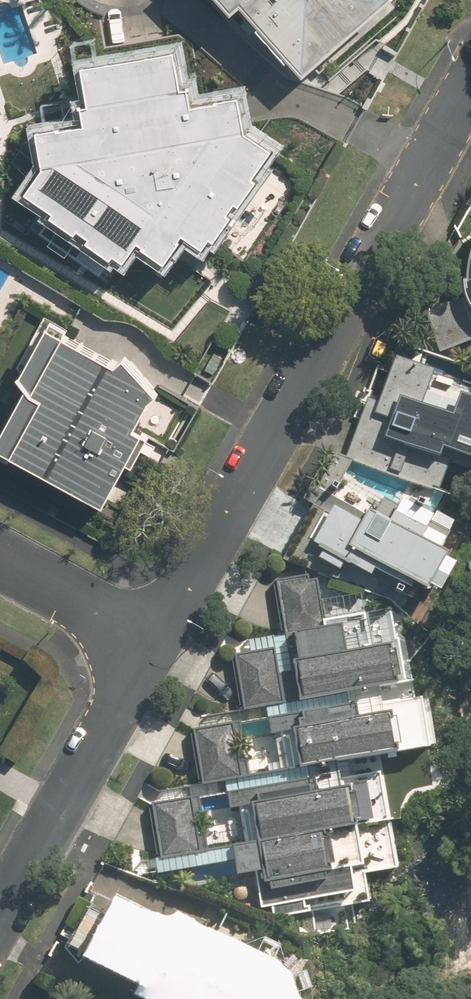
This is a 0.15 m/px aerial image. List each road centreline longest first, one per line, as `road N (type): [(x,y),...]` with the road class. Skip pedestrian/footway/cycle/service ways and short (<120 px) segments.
road 1 (residential): [(465,89),(153,643)]
road 2 (residential): [(153,643),(0,914)]
road 3 (residential): [(153,643),(0,559)]

